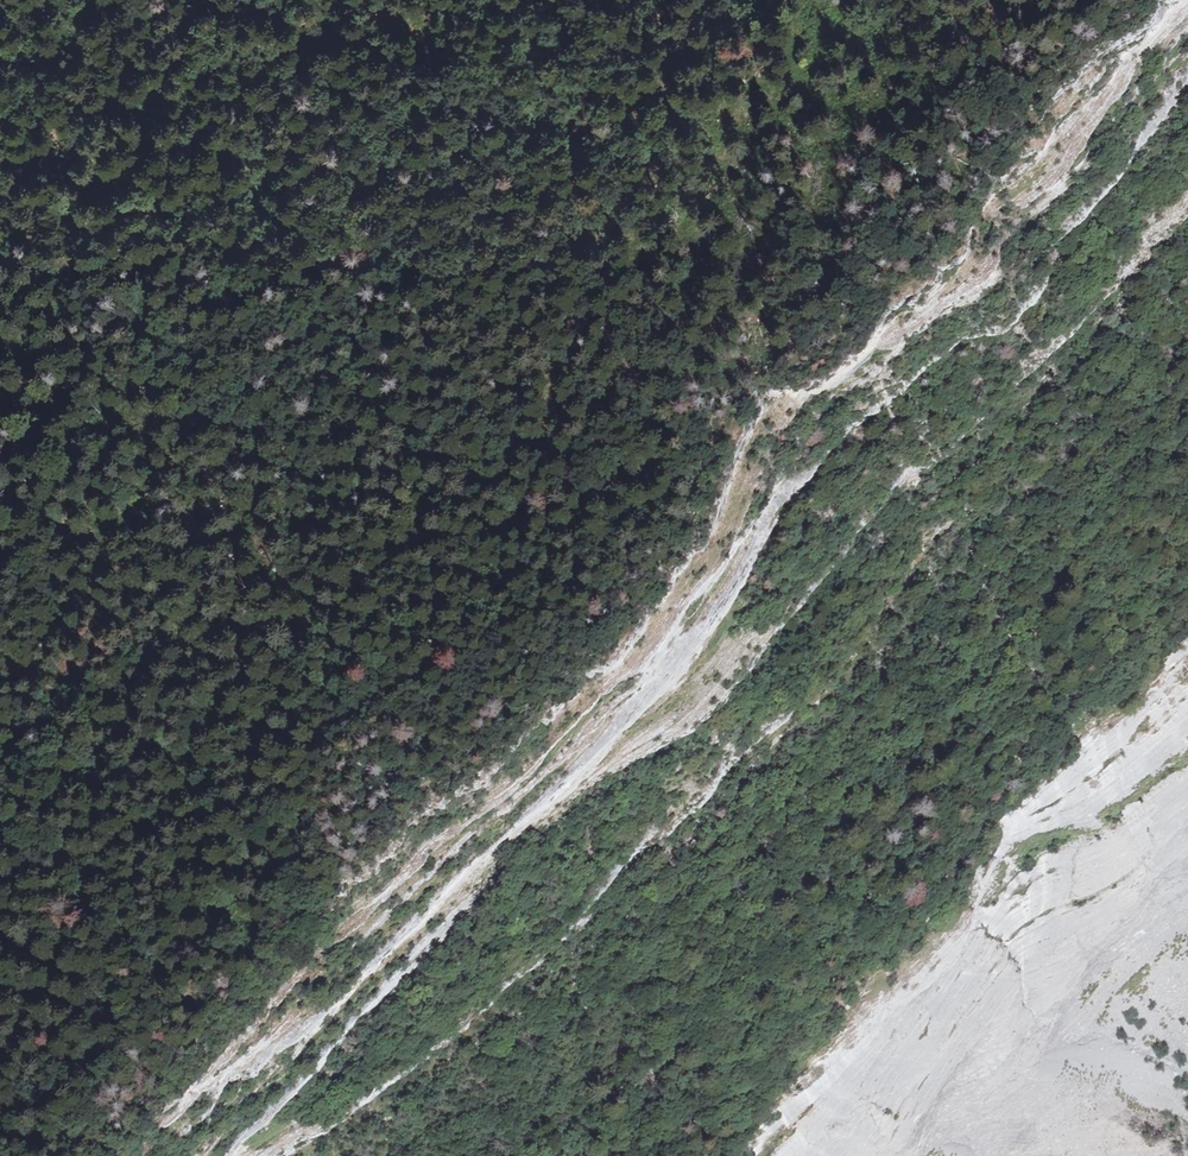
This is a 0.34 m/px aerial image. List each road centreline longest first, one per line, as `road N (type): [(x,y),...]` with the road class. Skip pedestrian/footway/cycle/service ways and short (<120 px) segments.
road 1 (track): [(111,551),(151,430),(136,268),(121,224),(65,127),(0,39)]
road 2 (track): [(0,676),(23,678),(163,761)]

